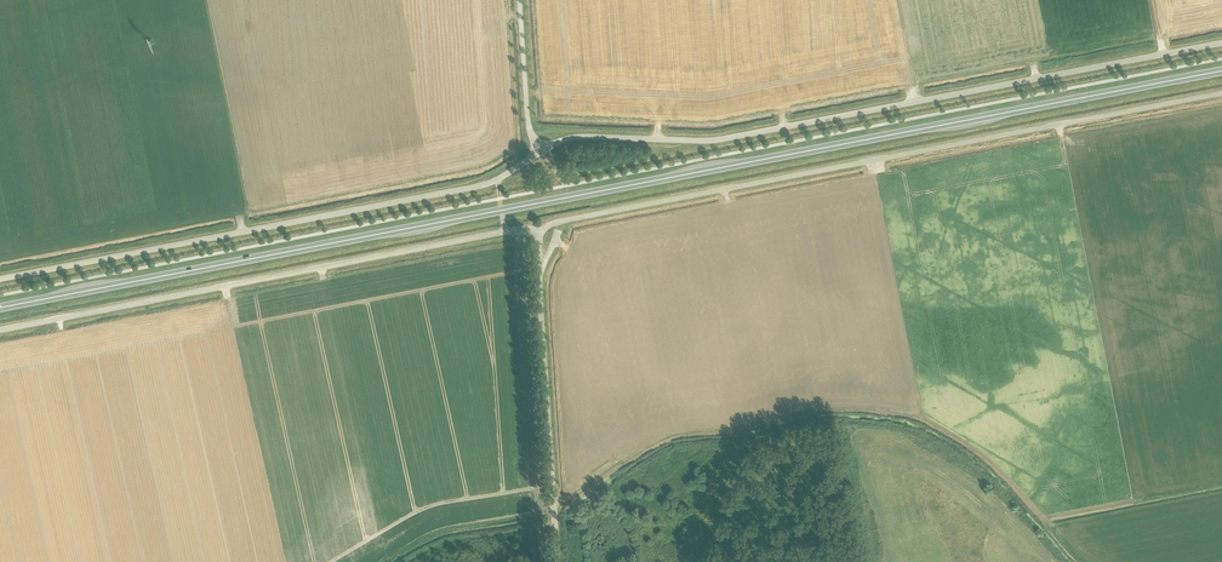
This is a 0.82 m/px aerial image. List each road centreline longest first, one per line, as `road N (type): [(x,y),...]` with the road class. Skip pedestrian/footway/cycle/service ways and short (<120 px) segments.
road 1 (trunk): [(0,307),(1221,70)]
road 2 (unclassified): [(541,232),(558,222),(1221,94)]
road 3 (unclassified): [(542,151),(581,137),(724,139),(1221,43)]
road 4 (unclassified): [(0,279),(472,187),(542,151)]
road 5 (unclassified): [(0,329),(506,231),(541,232)]
road 6 (unclassified): [(558,561),(541,232)]
road 7 (unclassified): [(542,151),(529,129),(519,0)]

